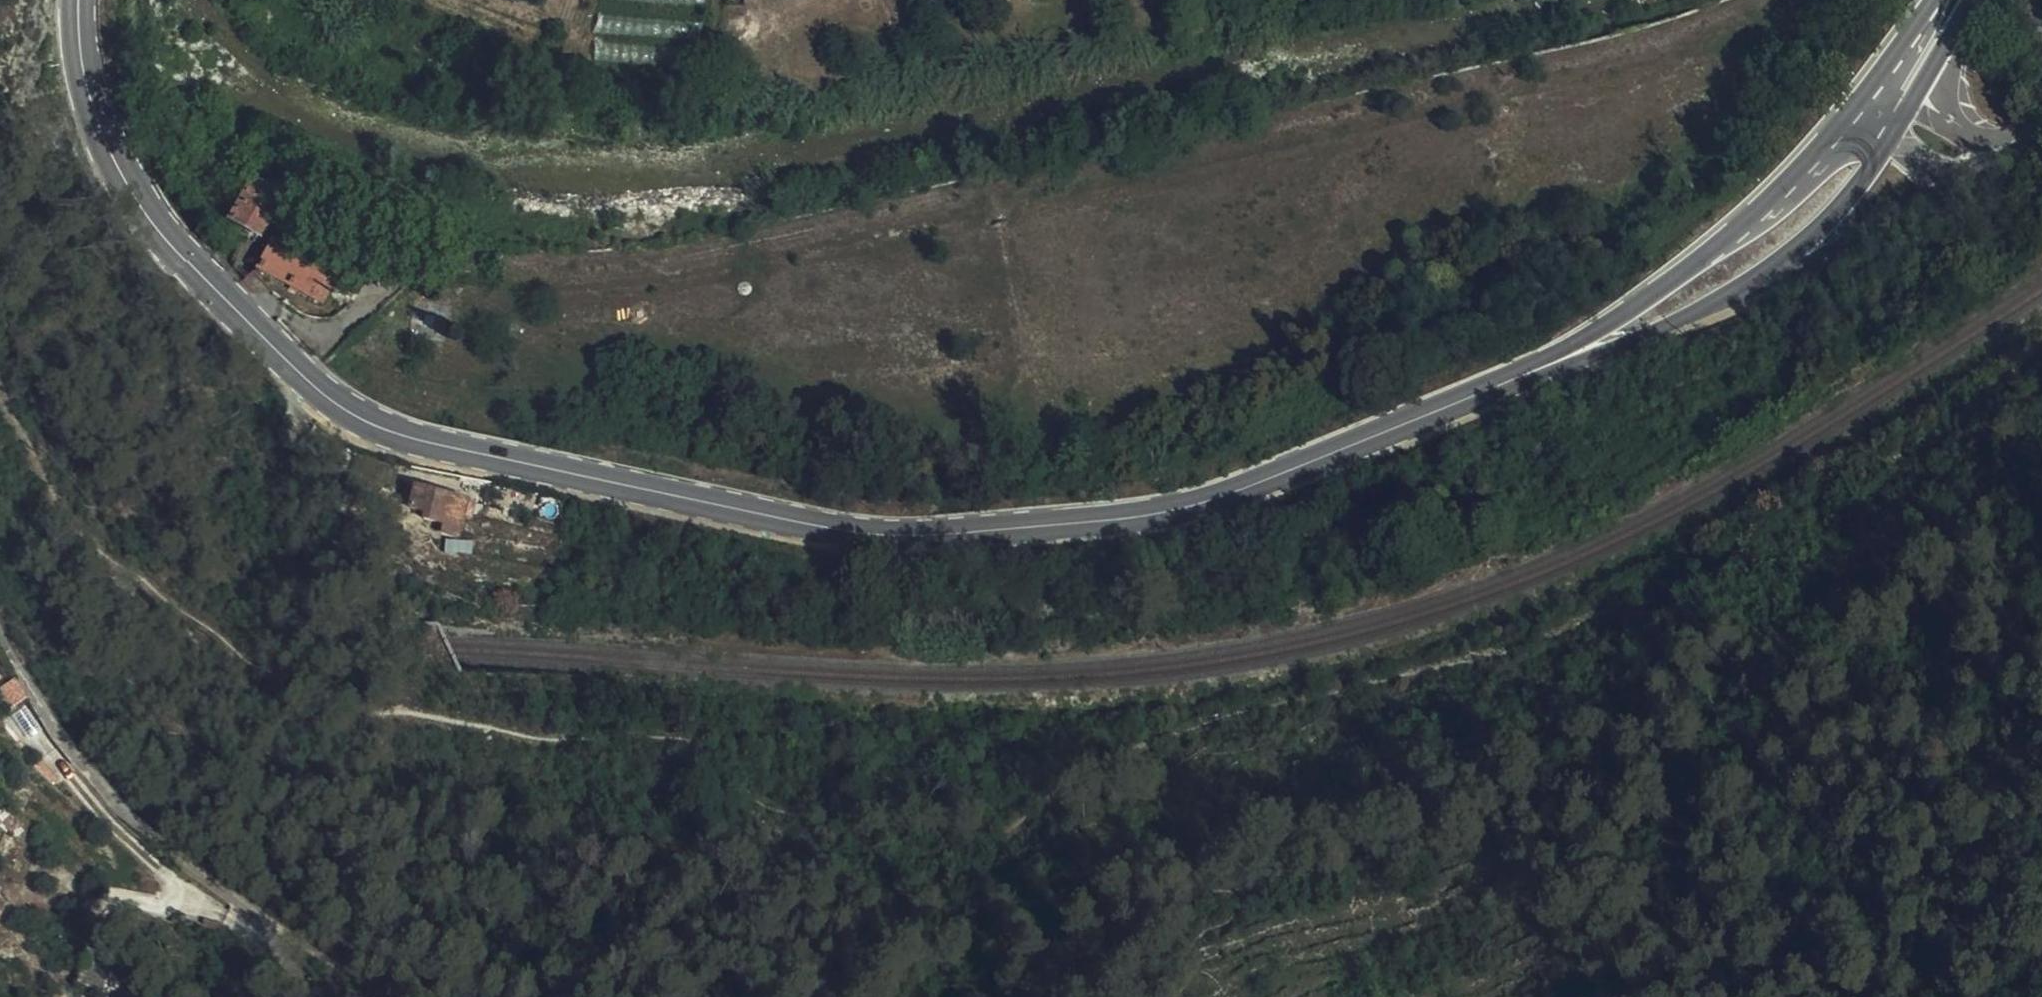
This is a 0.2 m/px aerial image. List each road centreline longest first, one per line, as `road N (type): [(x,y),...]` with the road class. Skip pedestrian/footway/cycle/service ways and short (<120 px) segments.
road 1 (tertiary): [(81,0),(87,78),(101,131),(163,233),(311,383),(397,435),(787,523),(881,535),(993,531),(1200,504),(1568,357)]
road 2 (track): [(0,638),(35,701),(122,811),(253,914),(276,947)]
road 3 (tertiary): [(1568,357),(1606,352),(1762,271),(1819,228),(1893,140)]
road 4 (tertiary): [(1851,116),(1746,229),(1568,357)]
road 5 (unclassified): [(1893,140),(1934,164),(1963,168),(2019,149)]

